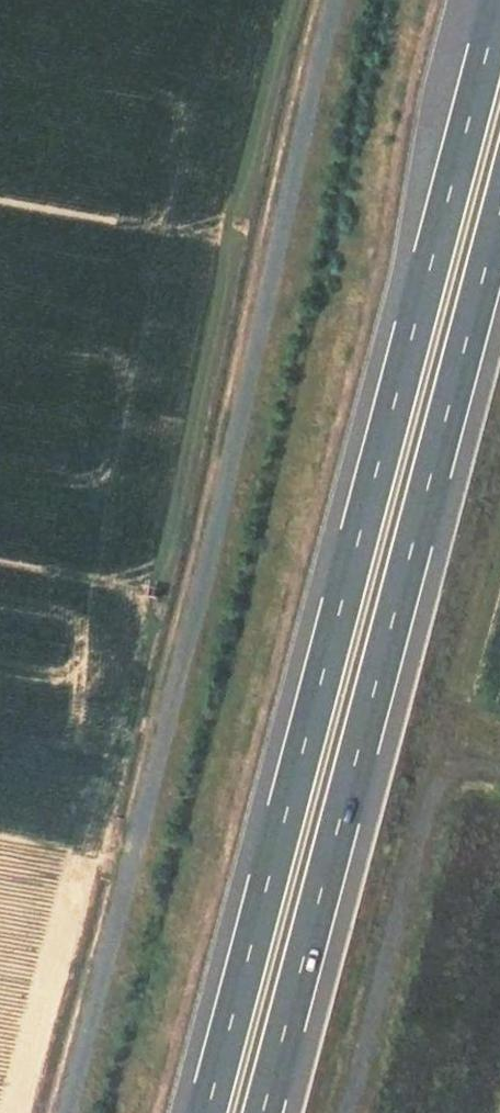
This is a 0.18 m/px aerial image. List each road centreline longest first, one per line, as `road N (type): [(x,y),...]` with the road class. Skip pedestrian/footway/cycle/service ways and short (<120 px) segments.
road 1 (motorway): [(497,0),(205,1112)]
road 2 (track): [(332,0),(222,503),(65,1112)]
road 3 (motorway): [(264,1112),(499,216)]

